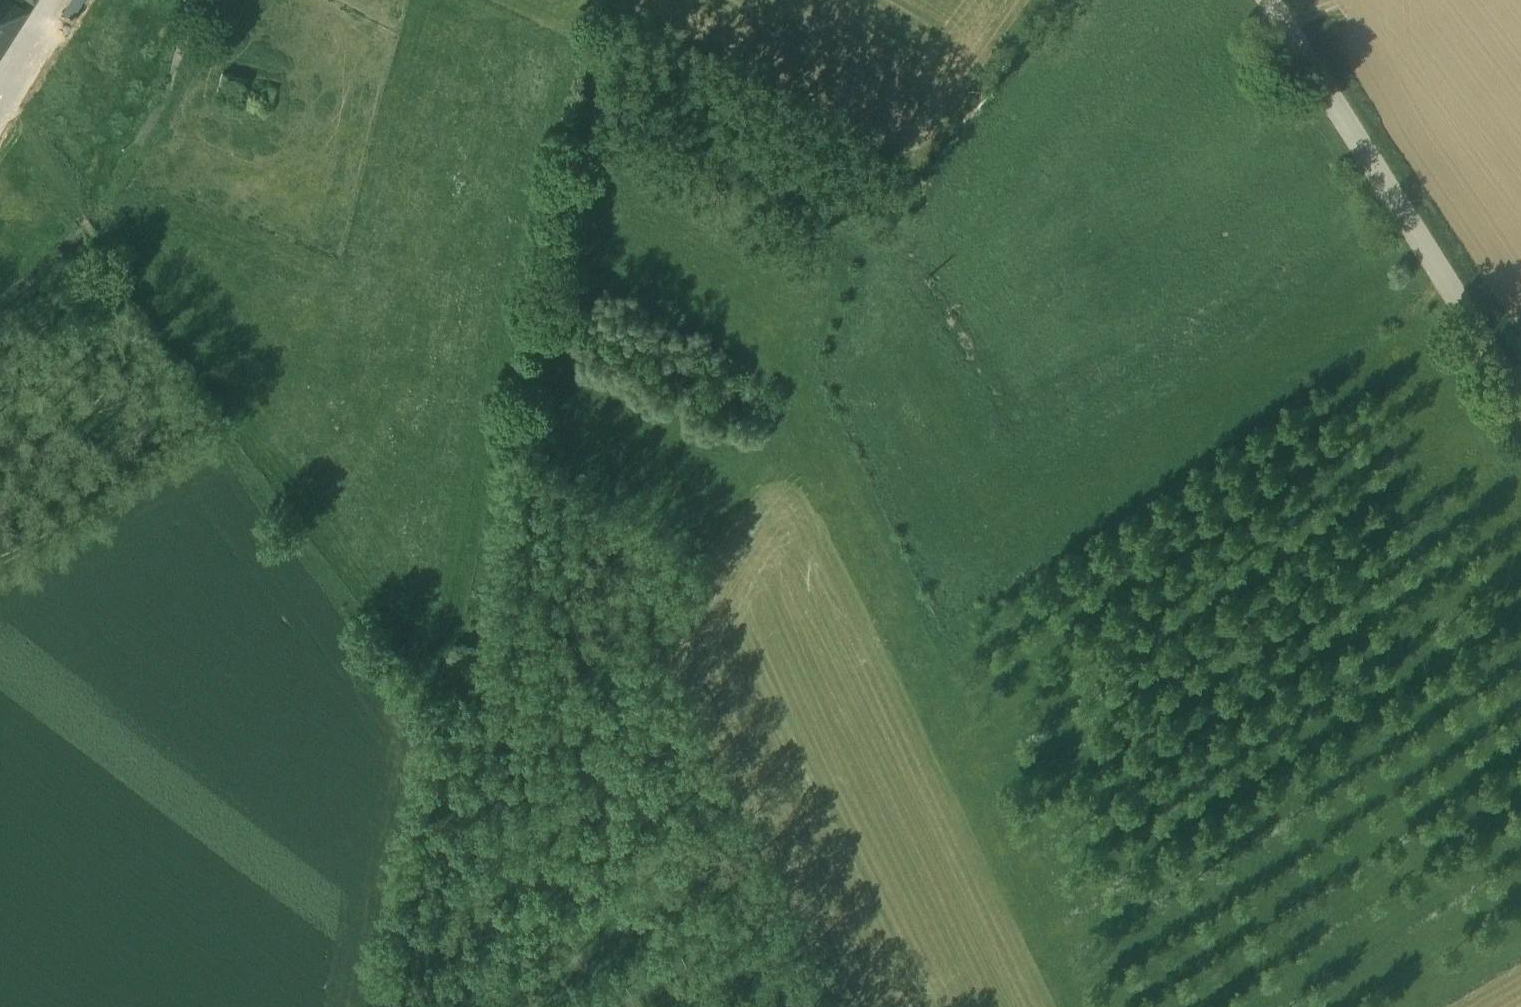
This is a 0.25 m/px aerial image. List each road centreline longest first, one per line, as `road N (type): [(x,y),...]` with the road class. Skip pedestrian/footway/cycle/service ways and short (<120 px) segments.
road 1 (track): [(616,0),(587,100),(492,546),(439,696),(89,237)]
road 2 (unclassified): [(1271,0),(1520,395)]

